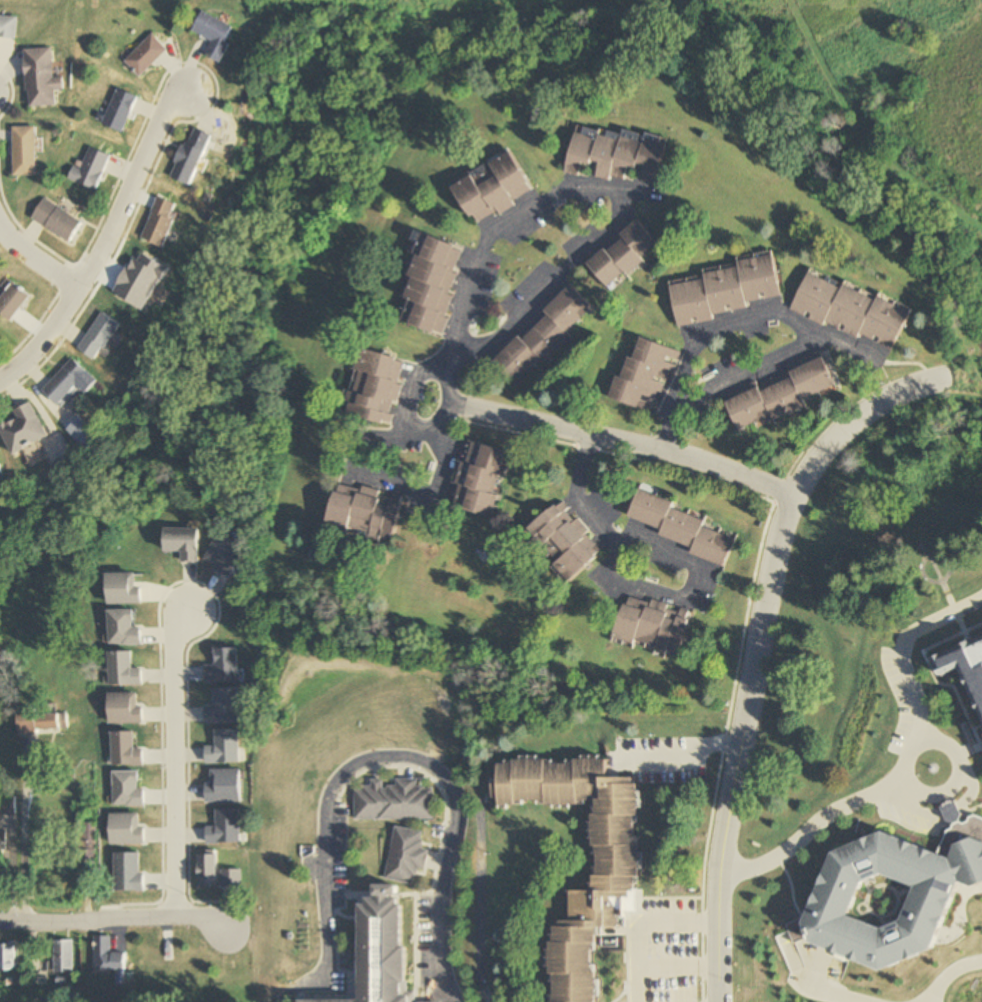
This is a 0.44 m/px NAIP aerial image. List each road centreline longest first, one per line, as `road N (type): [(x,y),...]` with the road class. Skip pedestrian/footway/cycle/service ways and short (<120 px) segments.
road 1 (residential): [(454,1001),(437,966),(451,796),(426,764),(405,756),(355,764),(328,795),(328,968),(282,1001)]
road 2 (residential): [(654,452),(678,361),(689,343),(761,313),(794,322),(799,337),(789,349),(668,403)]
road 3 (residential): [(720,877),(791,493)]
road 4 (residential): [(443,401),(791,493)]
road 5 (residential): [(0,379),(35,353),(67,305),(153,136),(187,90)]
road 6 (residential): [(581,433),(571,492),(613,543),(688,563),(692,579),(672,595),(622,579),(613,543)]
road 7 (residential): [(436,380),(476,247),(490,233),(528,203),(570,186),(651,195)]
road 8 (residential): [(175,918),(175,643),(193,607)]
road 9 (residential): [(915,735),(893,779),(821,815),(785,848),(720,877)]
road 10 (residential): [(610,189),(606,227),(527,282),(496,332),(445,346)]
road 11 (residential): [(402,416),(389,431),(357,439),(346,466),(429,490),(437,455),(427,422)]
road 12 (residential): [(0,920),(200,918),(224,930)]
road 13 (residential): [(981,589),(909,628),(898,649),(915,735)]
road 14 (residential): [(934,379),(834,431),(791,493)]
road 15 (residential): [(443,401),(441,383),(417,376),(405,383),(402,416),(427,422),(443,401)]
road 16 (residential): [(718,1001),(720,877)]

